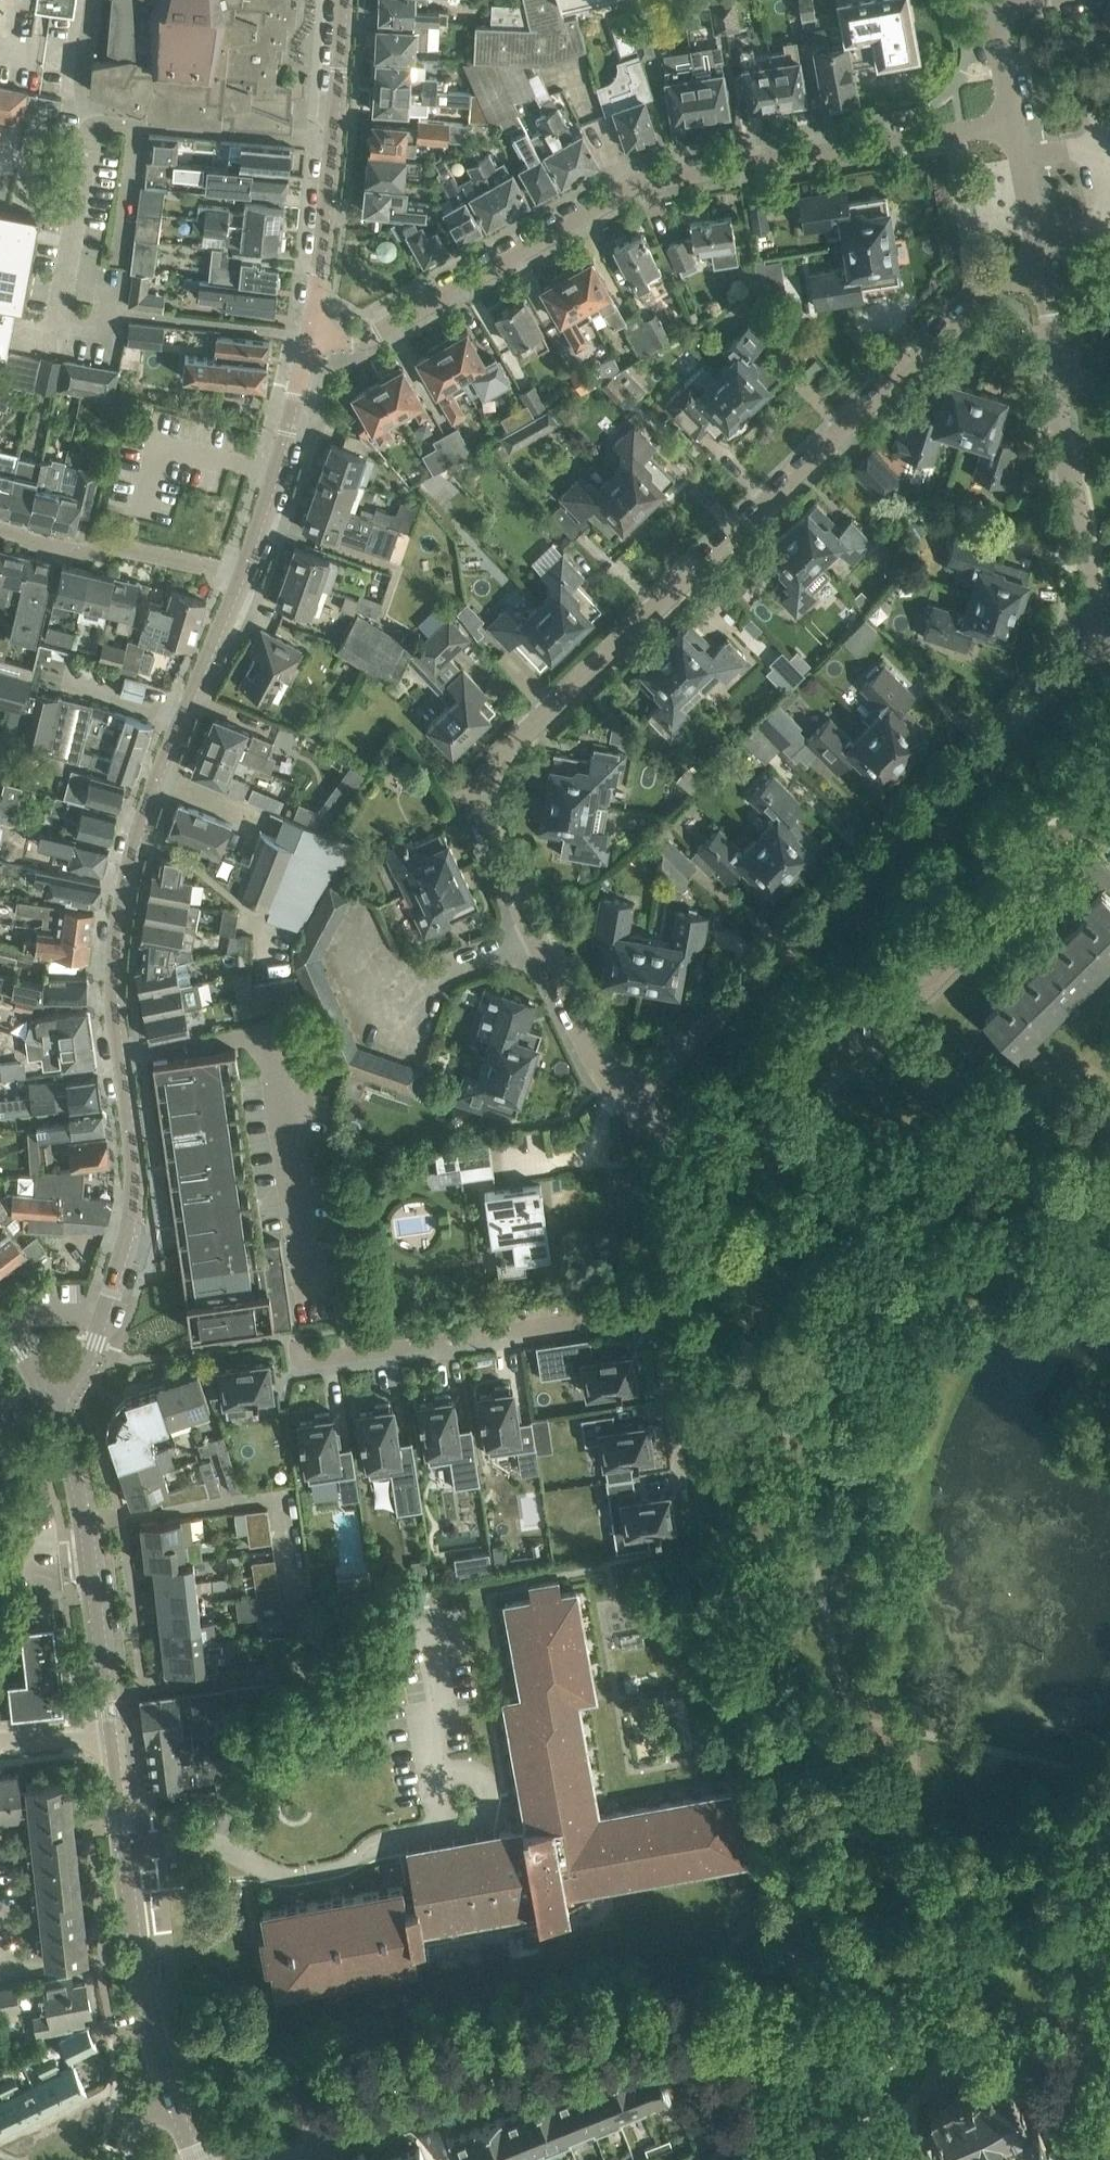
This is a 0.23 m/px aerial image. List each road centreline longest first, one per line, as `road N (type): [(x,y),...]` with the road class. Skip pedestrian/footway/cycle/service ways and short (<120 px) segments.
road 1 (residential): [(1036,254),(501,756),(483,789),(489,839),(593,1059),(629,1102)]
road 2 (residential): [(242,574),(146,811),(122,898),(115,1014),(132,1214),(95,1343),(77,1378),(50,1403)]
road 3 (residential): [(309,336),(377,334),(622,193),(662,178),(1012,123)]
road 4 (residential): [(1101,637),(629,1102)]
road 5 (residential): [(743,1180),(1109,808)]
road 6 (residential): [(1101,637),(1036,254)]
road 7 (residential): [(297,1338),(299,1356),(313,1362),(653,1306)]
road 8 (residential): [(173,2100),(137,1956),(111,1733)]
road 9 (residential): [(297,2159),(649,2047)]
road 10 (residential): [(343,0),(309,336)]
road 11 (residential): [(50,1403),(80,1494),(111,1733)]
road 12 (residential): [(242,574),(121,547),(80,554),(0,529)]
road 13 (residential): [(309,336),(242,574)]
road 14 (residential): [(653,1306),(679,1477)]
road 15 (residential): [(653,1306),(696,1259),(743,1180)]
road 16 (unclassified): [(629,1102),(743,1180)]
road 17 (residential): [(1109,201),(1102,158),(1068,151),(1018,158)]

